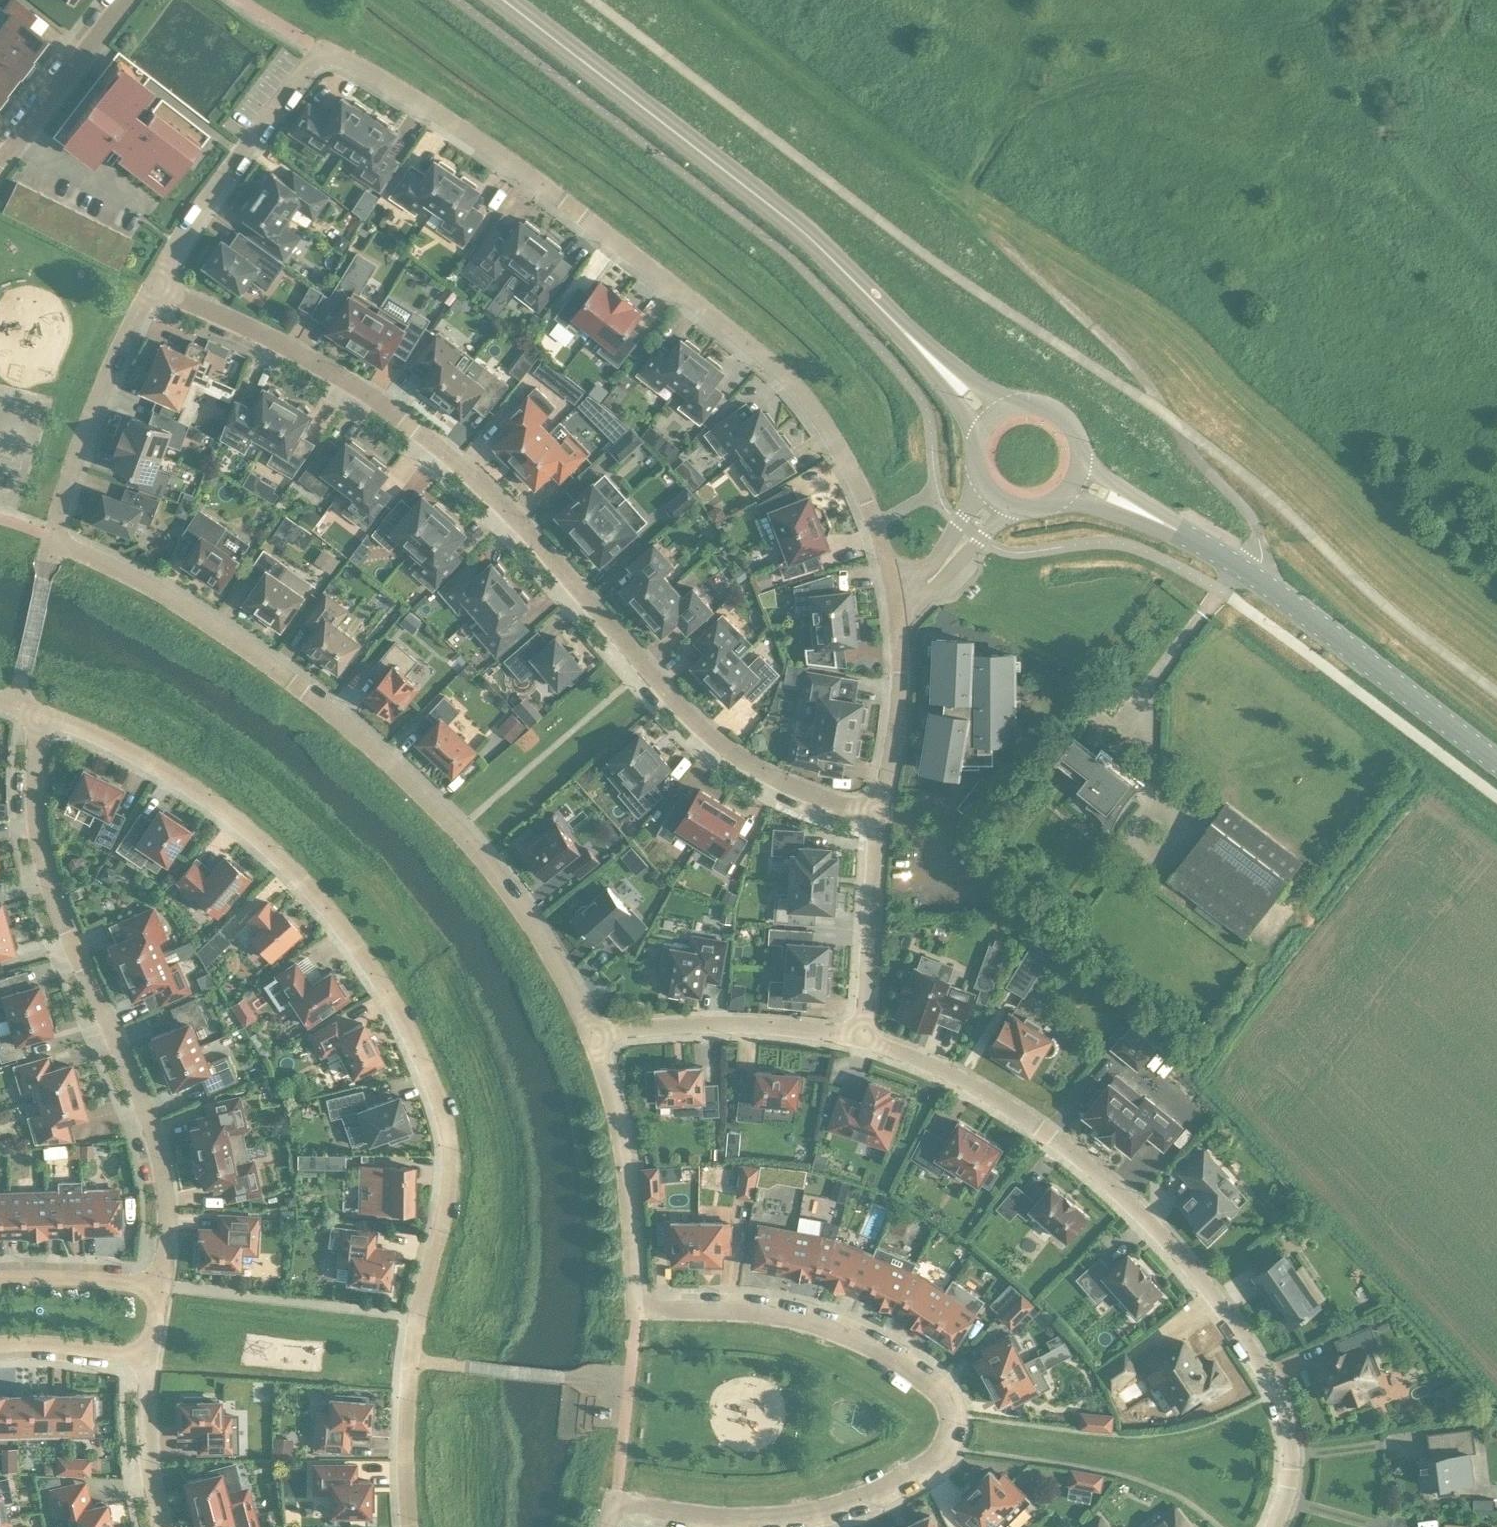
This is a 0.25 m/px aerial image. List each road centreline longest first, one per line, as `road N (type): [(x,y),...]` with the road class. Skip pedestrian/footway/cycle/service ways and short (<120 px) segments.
road 1 (residential): [(894,592),(856,479),(787,382),(478,144),(347,60),(321,50),(183,236),(152,294)]
road 2 (residential): [(152,294),(86,412),(56,542),(180,605),(346,722),(480,852),(553,950),(594,1039)]
road 3 (residential): [(408,1526),(405,1434),(416,1321),(452,1160),(414,1044),(365,962),(259,843),(187,789),(109,745),(40,719)]
road 4 (residential): [(152,294),(285,351),(399,424),(516,522),(692,724),(742,764),(810,802),(882,813)]
road 5 (residential): [(614,1504),(709,1521),(797,1518),(866,1495),(939,1458),(948,1435),(946,1407),(934,1390),(874,1352),(814,1327),(741,1313),(637,1310)]
road 6 (residential): [(1273,1526),(1292,1455),(1272,1387),(1204,1284),(1070,1156),(962,1082),(860,1038)]
road 7 (secondary): [(988,424),(882,306),(748,185),(509,0)]
road 8 (residential): [(40,719),(36,835),(52,904),(151,1130),(170,1211),(159,1289)]
road 9 (secondary): [(1496,761),(1243,568),(1073,484)]
road 10 (residential): [(594,1039),(617,1118),(637,1310)]
road 11 (residential): [(860,1038),(717,1023),(594,1039)]
road 12 (residential): [(860,1038),(882,813)]
road 13 (residential): [(882,813),(901,663),(894,592)]
road 14 (residential): [(0,164),(123,0)]
road 15 (residential): [(149,1360),(146,1437),(160,1526)]
road 16 (residential): [(0,1282),(159,1289)]
road 17 (secondary): [(1073,484),(1078,441),(1067,422),(1027,405),(988,424)]
road 18 (residential): [(149,1360),(0,1349)]

